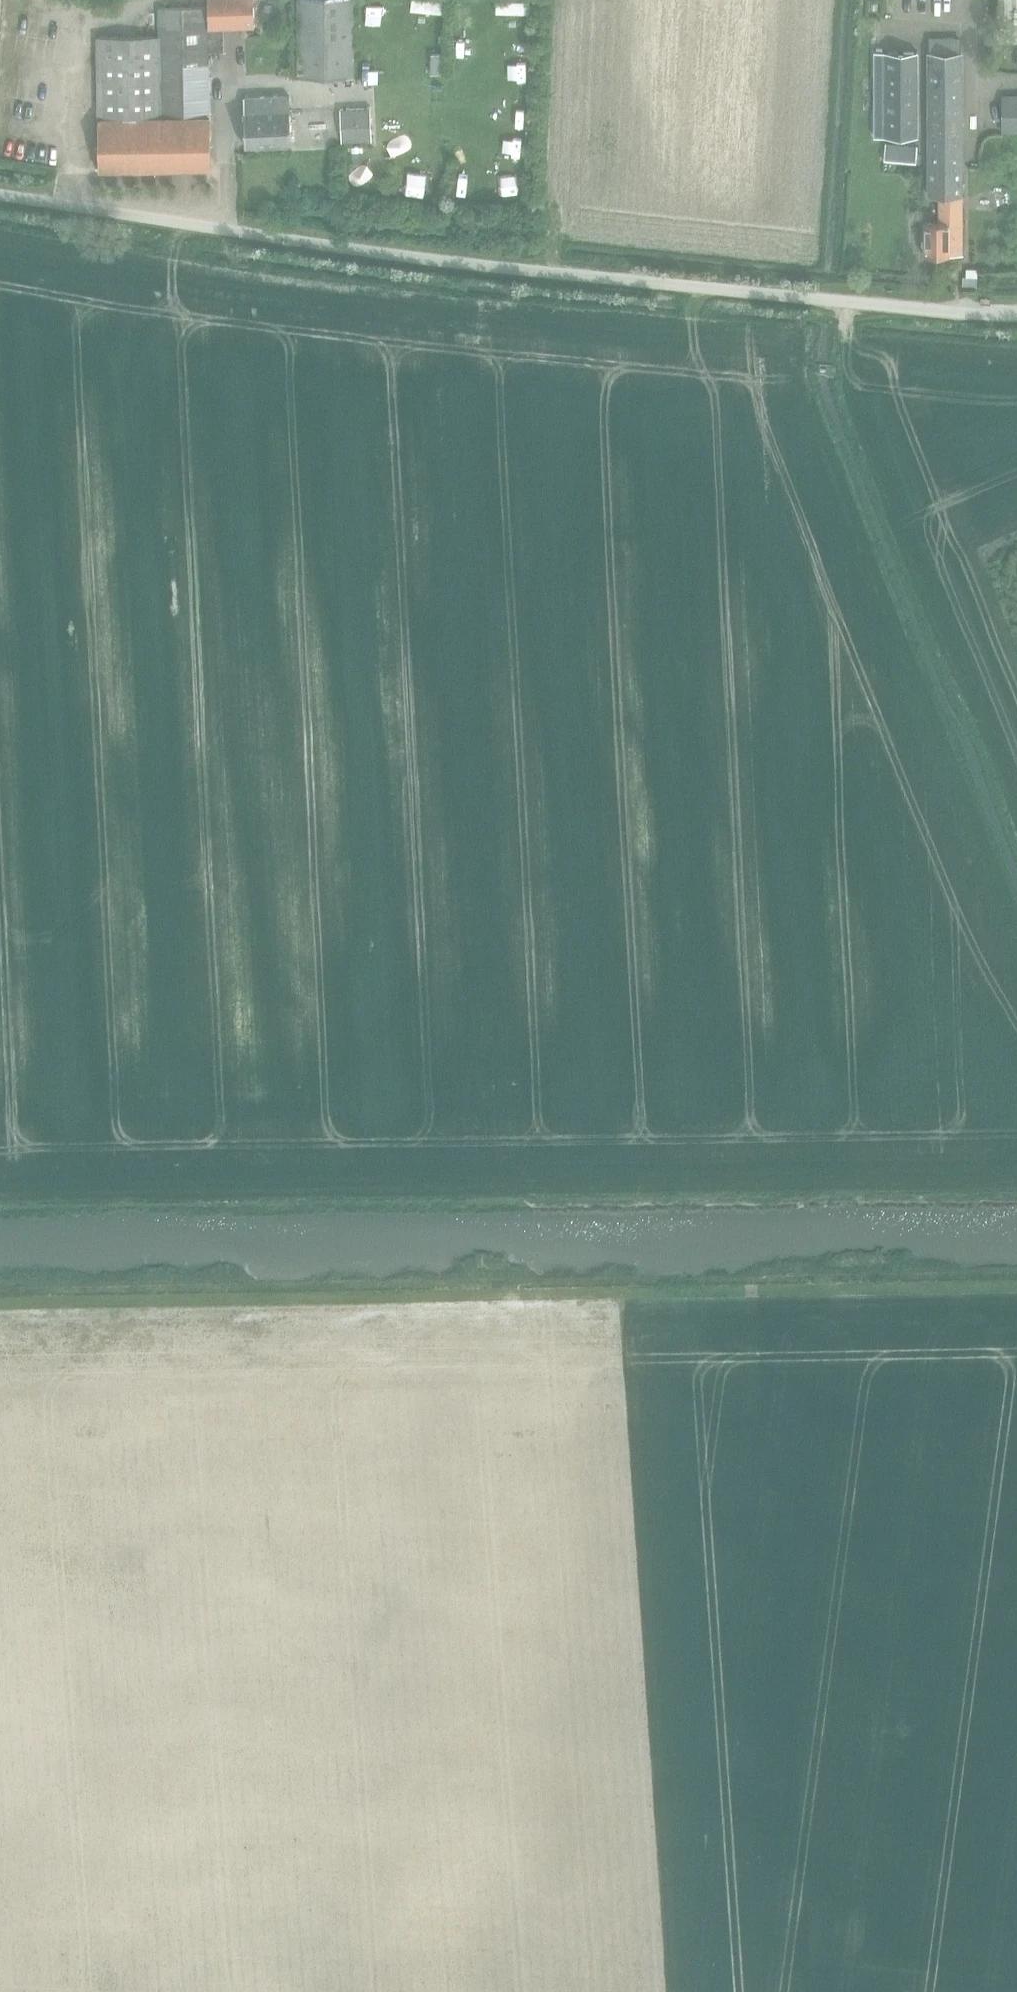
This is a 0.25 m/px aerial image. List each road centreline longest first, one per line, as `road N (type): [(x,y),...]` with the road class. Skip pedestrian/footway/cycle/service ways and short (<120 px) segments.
road 1 (unclassified): [(1016,311),(598,280),(0,194)]

